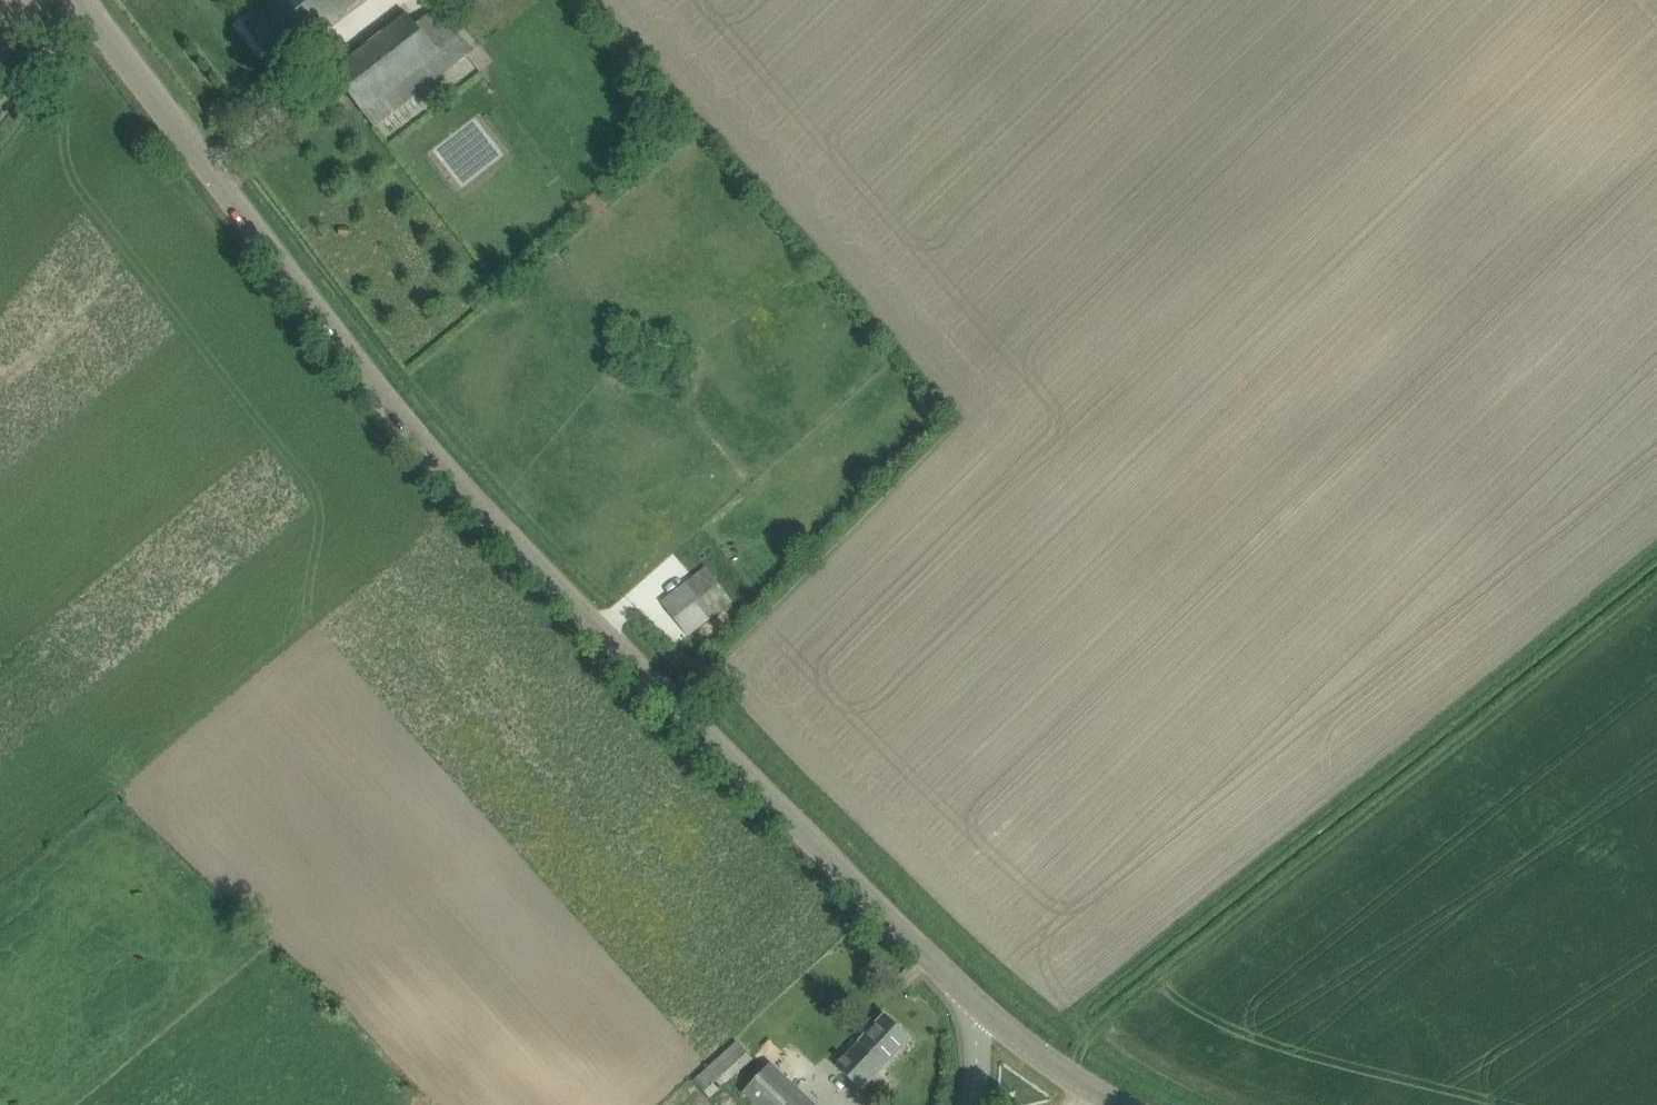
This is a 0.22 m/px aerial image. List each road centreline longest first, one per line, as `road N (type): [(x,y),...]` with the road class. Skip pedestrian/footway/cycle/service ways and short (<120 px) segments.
road 1 (tertiary): [(975,1006),(386,395),(82,0)]
road 2 (tertiary): [(1116,1104),(975,1006)]

